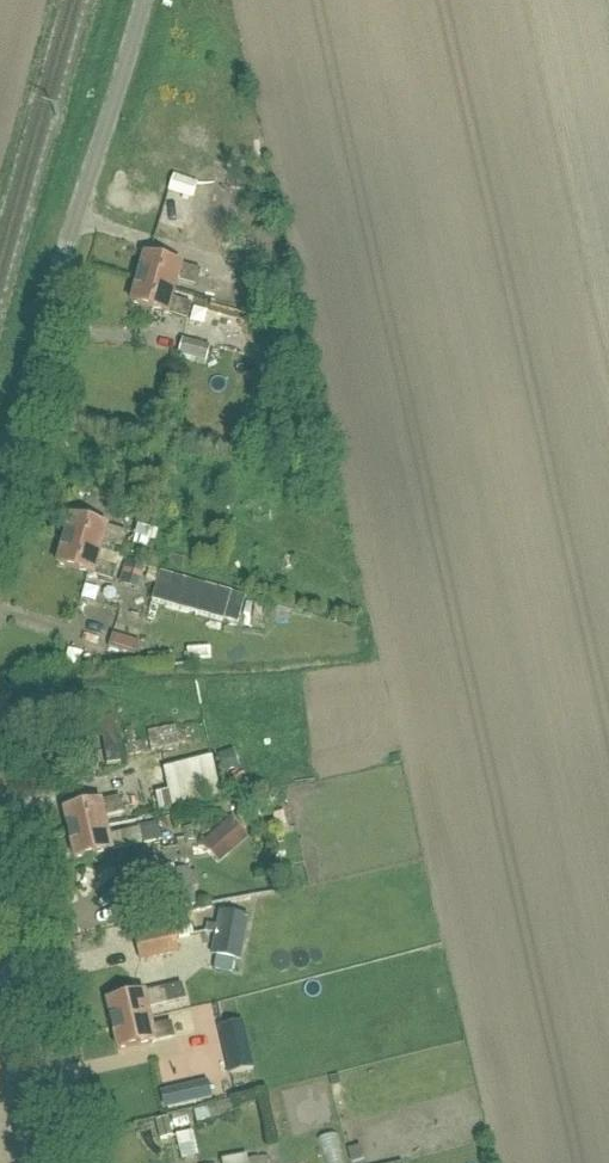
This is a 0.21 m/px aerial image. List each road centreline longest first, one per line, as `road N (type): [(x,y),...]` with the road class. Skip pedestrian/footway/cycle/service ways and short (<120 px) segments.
road 1 (unclassified): [(0,486),(144,0)]
road 2 (unclassified): [(76,1162),(0,837)]

